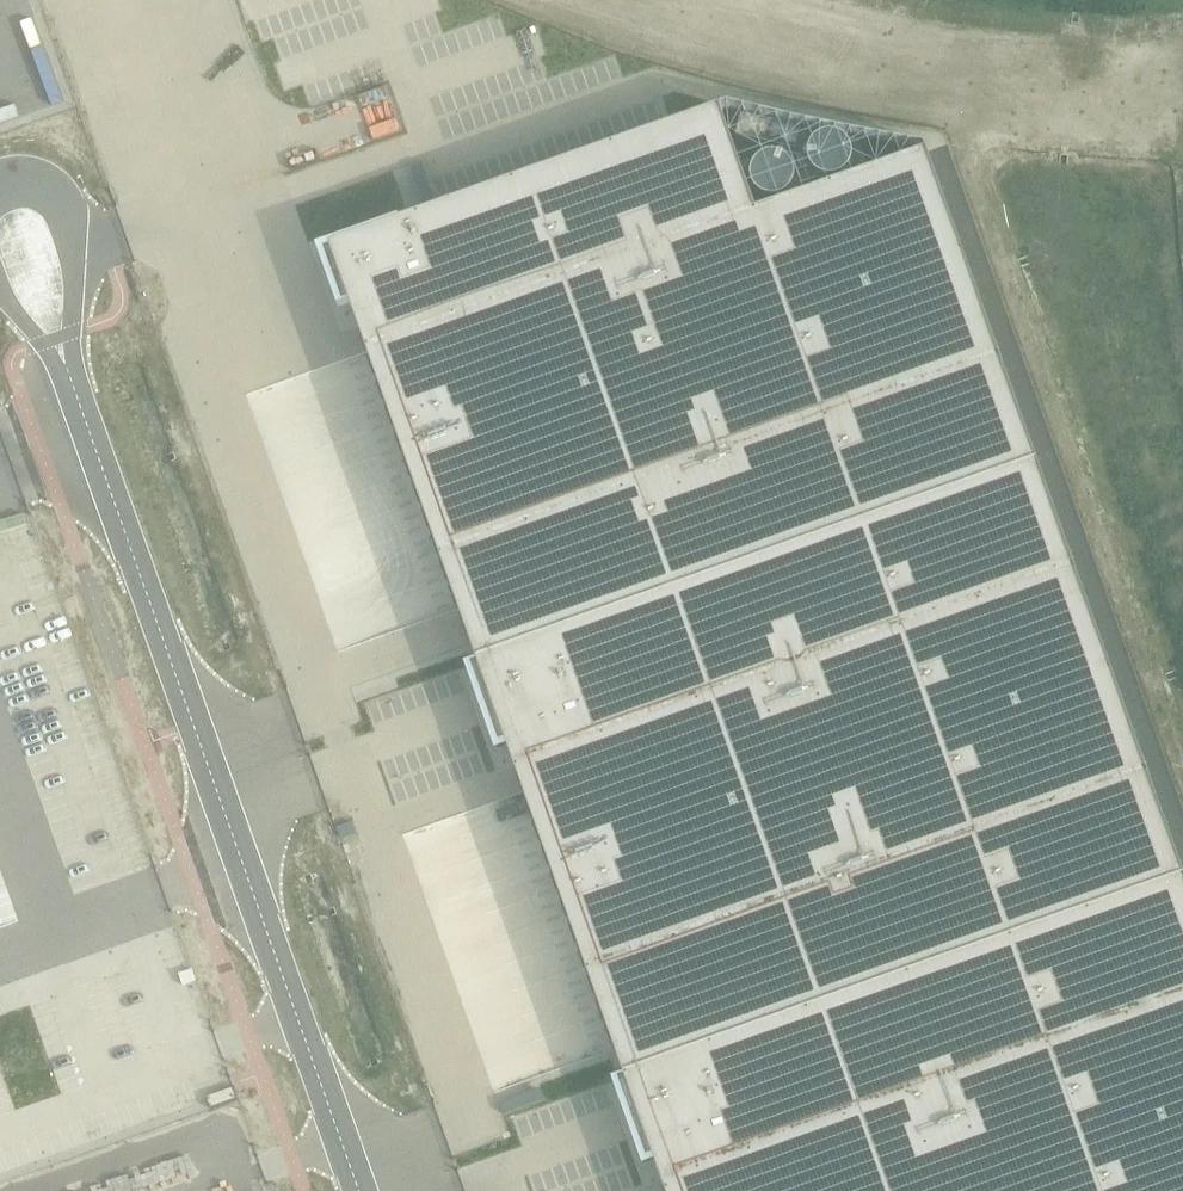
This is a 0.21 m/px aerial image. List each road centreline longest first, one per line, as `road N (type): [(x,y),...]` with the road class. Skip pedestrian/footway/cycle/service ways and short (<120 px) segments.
road 1 (unclassified): [(359,1190),(64,357)]

